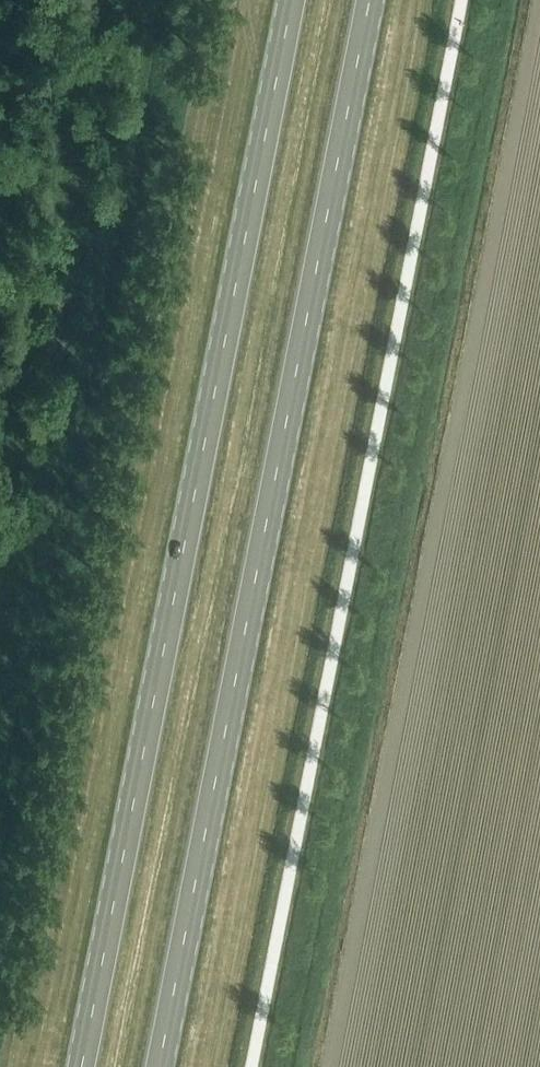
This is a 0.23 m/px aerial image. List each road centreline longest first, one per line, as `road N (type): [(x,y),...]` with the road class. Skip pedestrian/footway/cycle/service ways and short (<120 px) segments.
road 1 (primary): [(287,0),(79,1066)]
road 2 (primary): [(165,1066),(372,0)]

